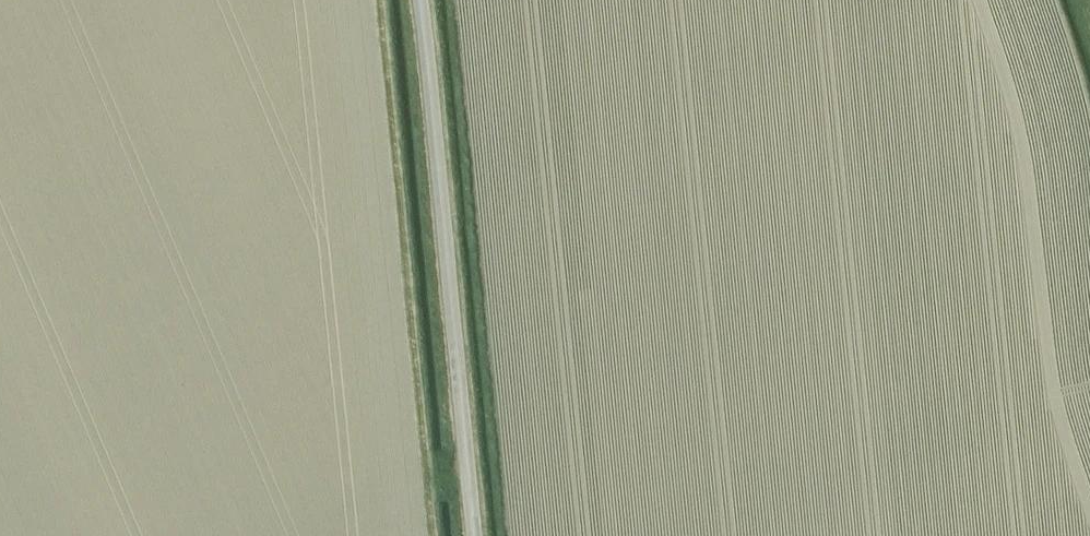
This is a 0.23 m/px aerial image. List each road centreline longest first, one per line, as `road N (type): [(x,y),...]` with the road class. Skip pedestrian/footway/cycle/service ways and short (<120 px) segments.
road 1 (unclassified): [(475,535),(418,0)]

